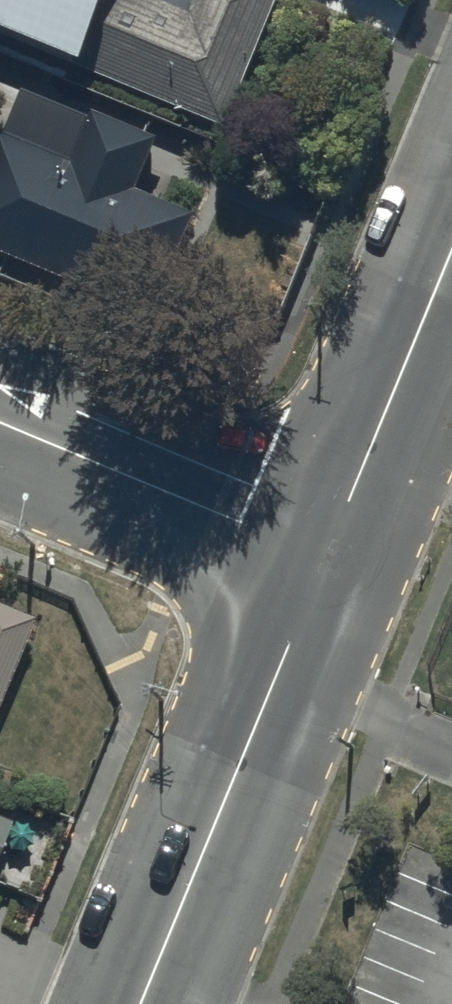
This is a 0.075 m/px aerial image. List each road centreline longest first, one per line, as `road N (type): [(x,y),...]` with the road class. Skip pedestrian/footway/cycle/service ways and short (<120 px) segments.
road 1 (tertiary): [(143,1003),(323,559)]
road 2 (tertiary): [(0,424),(323,559)]
road 3 (tertiary): [(323,559),(451,248)]

